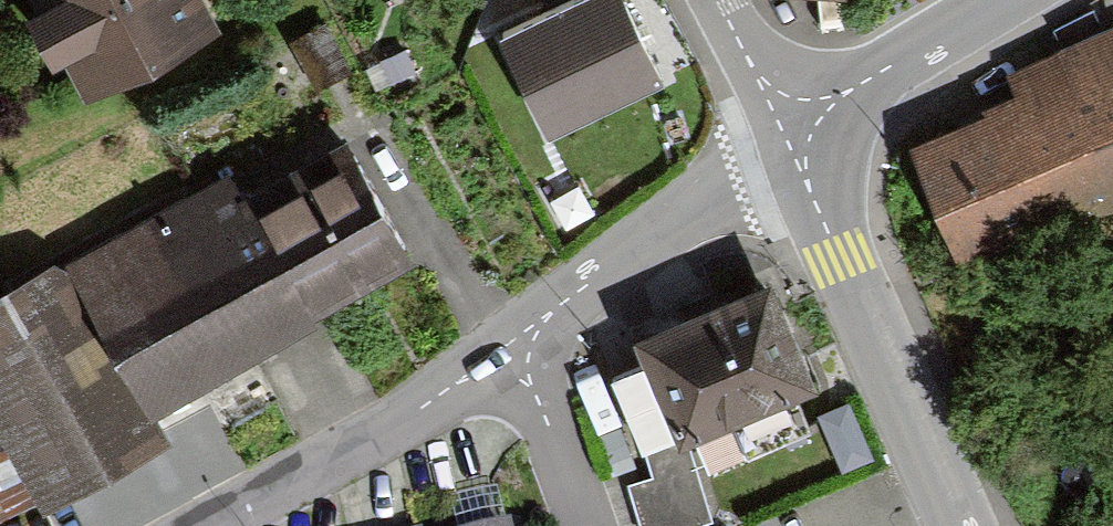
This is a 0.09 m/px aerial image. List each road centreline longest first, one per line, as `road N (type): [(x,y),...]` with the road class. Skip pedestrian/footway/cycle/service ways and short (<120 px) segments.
road 1 (residential): [(959,525),(785,139)]
road 2 (residential): [(202,525),(458,385),(509,346)]
road 3 (residential): [(509,346),(785,139)]
road 4 (residential): [(785,139),(1018,0)]
road 5 (residential): [(509,346),(551,421),(585,525)]
road 6 (unclassified): [(785,139),(716,0)]

